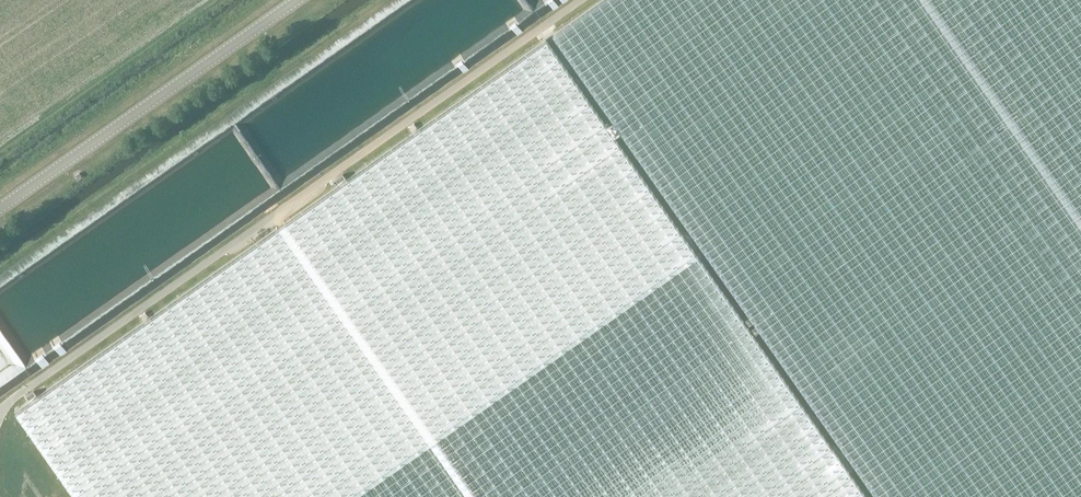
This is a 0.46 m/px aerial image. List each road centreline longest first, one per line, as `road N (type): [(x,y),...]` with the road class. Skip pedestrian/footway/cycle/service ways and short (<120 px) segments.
road 1 (unclassified): [(0,212),(300,0)]

